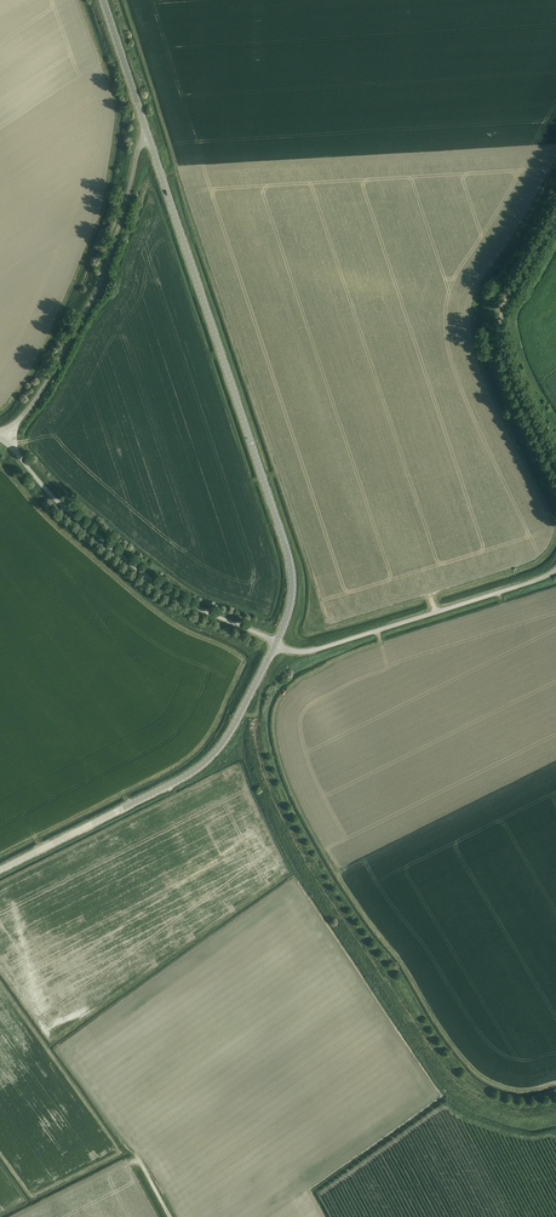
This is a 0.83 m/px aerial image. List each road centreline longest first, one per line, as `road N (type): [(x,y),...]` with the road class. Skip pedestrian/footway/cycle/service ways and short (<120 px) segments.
road 1 (track): [(555,1109),(475,1096),(452,1076),(290,835),(264,777),(245,700)]
road 2 (tertiary): [(276,645),(293,593),(289,554),(148,137)]
road 3 (tertiary): [(0,871),(202,764),(276,645)]
road 4 (unclassified): [(4,438),(143,578),(276,645)]
road 5 (unclassified): [(4,438),(90,302),(148,137)]
road 6 (unclassified): [(276,645),(303,653),(555,570)]
road 7 (unclassified): [(555,465),(501,331),(503,307),(555,213)]
road 8 (tertiary): [(148,137),(101,0)]

